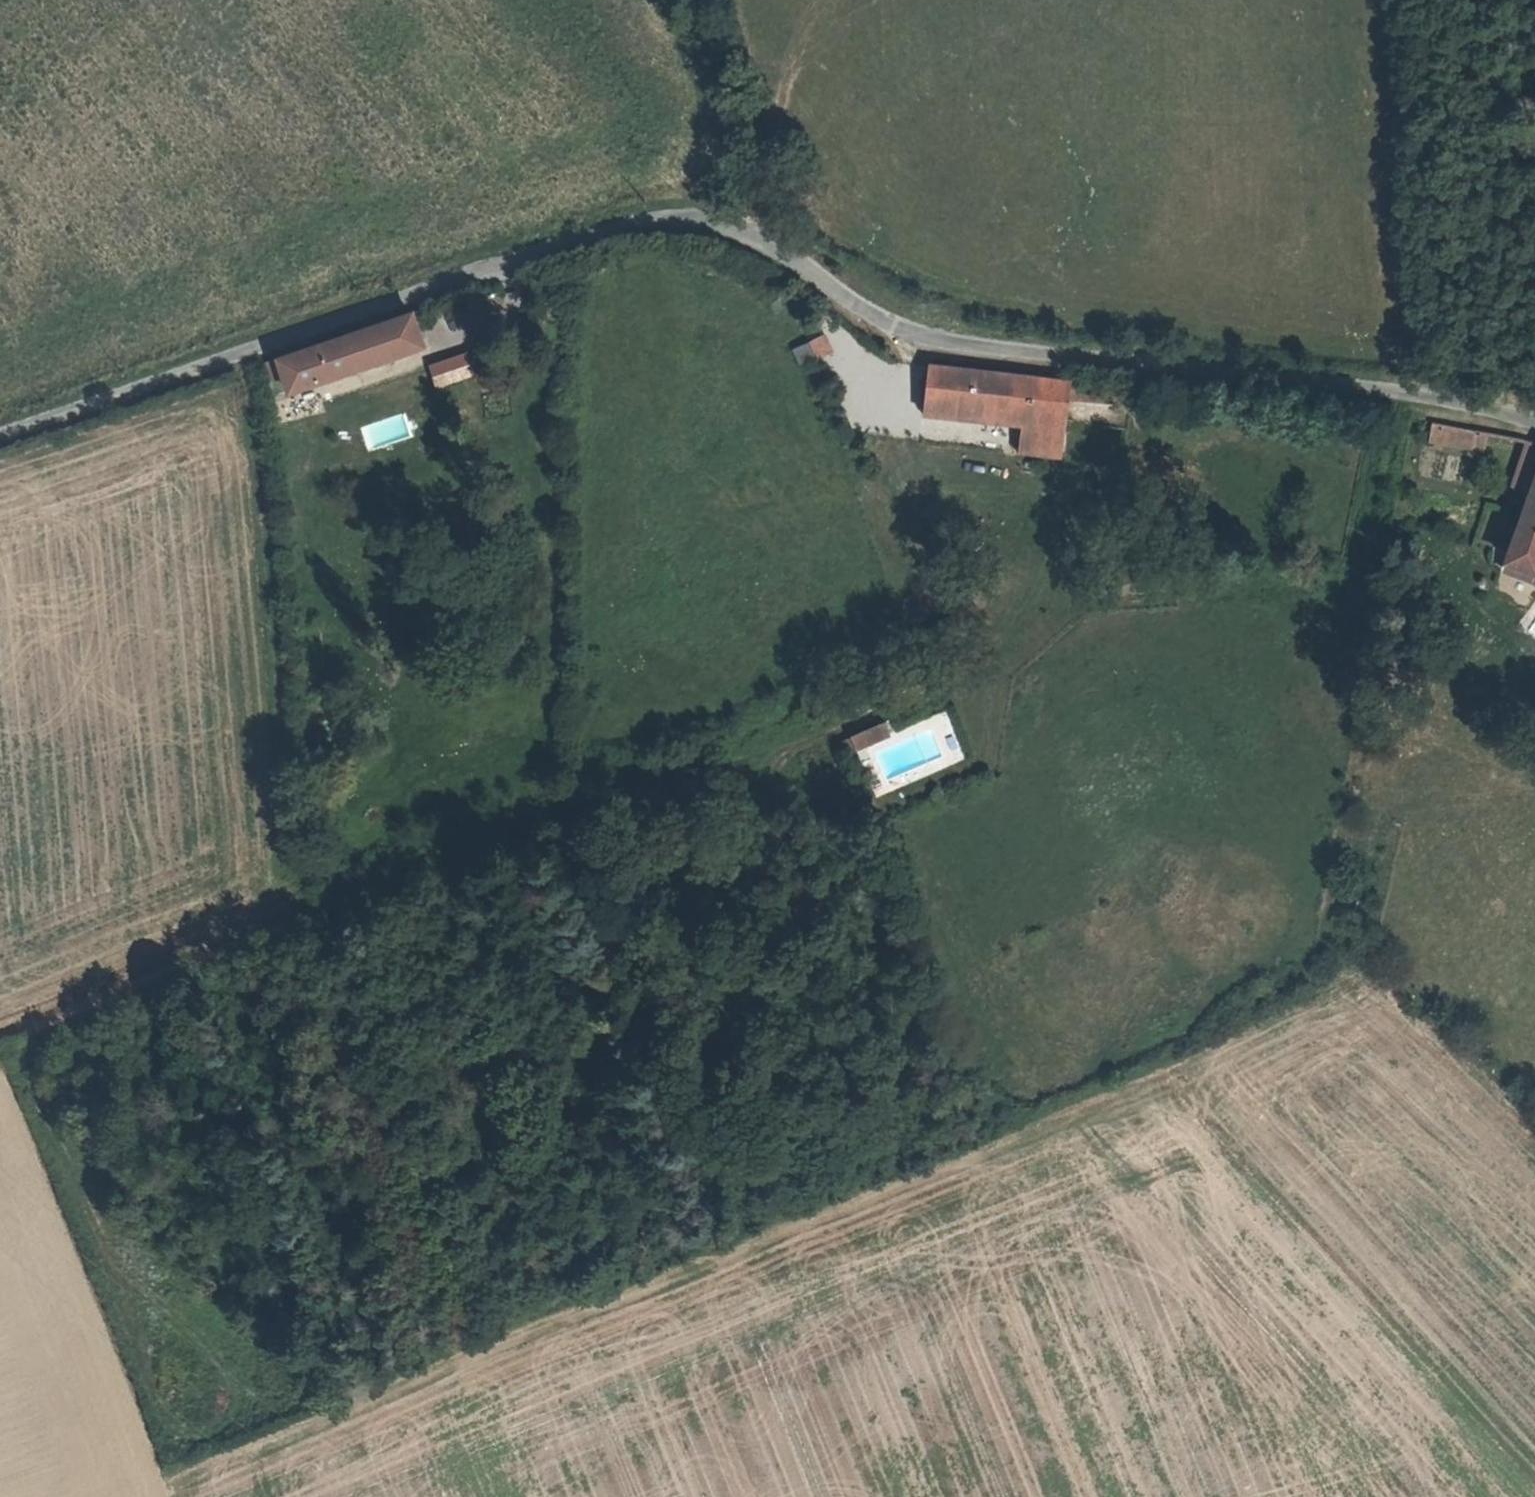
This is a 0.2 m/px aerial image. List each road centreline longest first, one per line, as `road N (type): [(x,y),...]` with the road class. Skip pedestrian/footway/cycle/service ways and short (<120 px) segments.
road 1 (unclassified): [(0,436),(555,251),(671,225),(747,235),(867,322),(933,348),(1435,401),(1534,431)]

